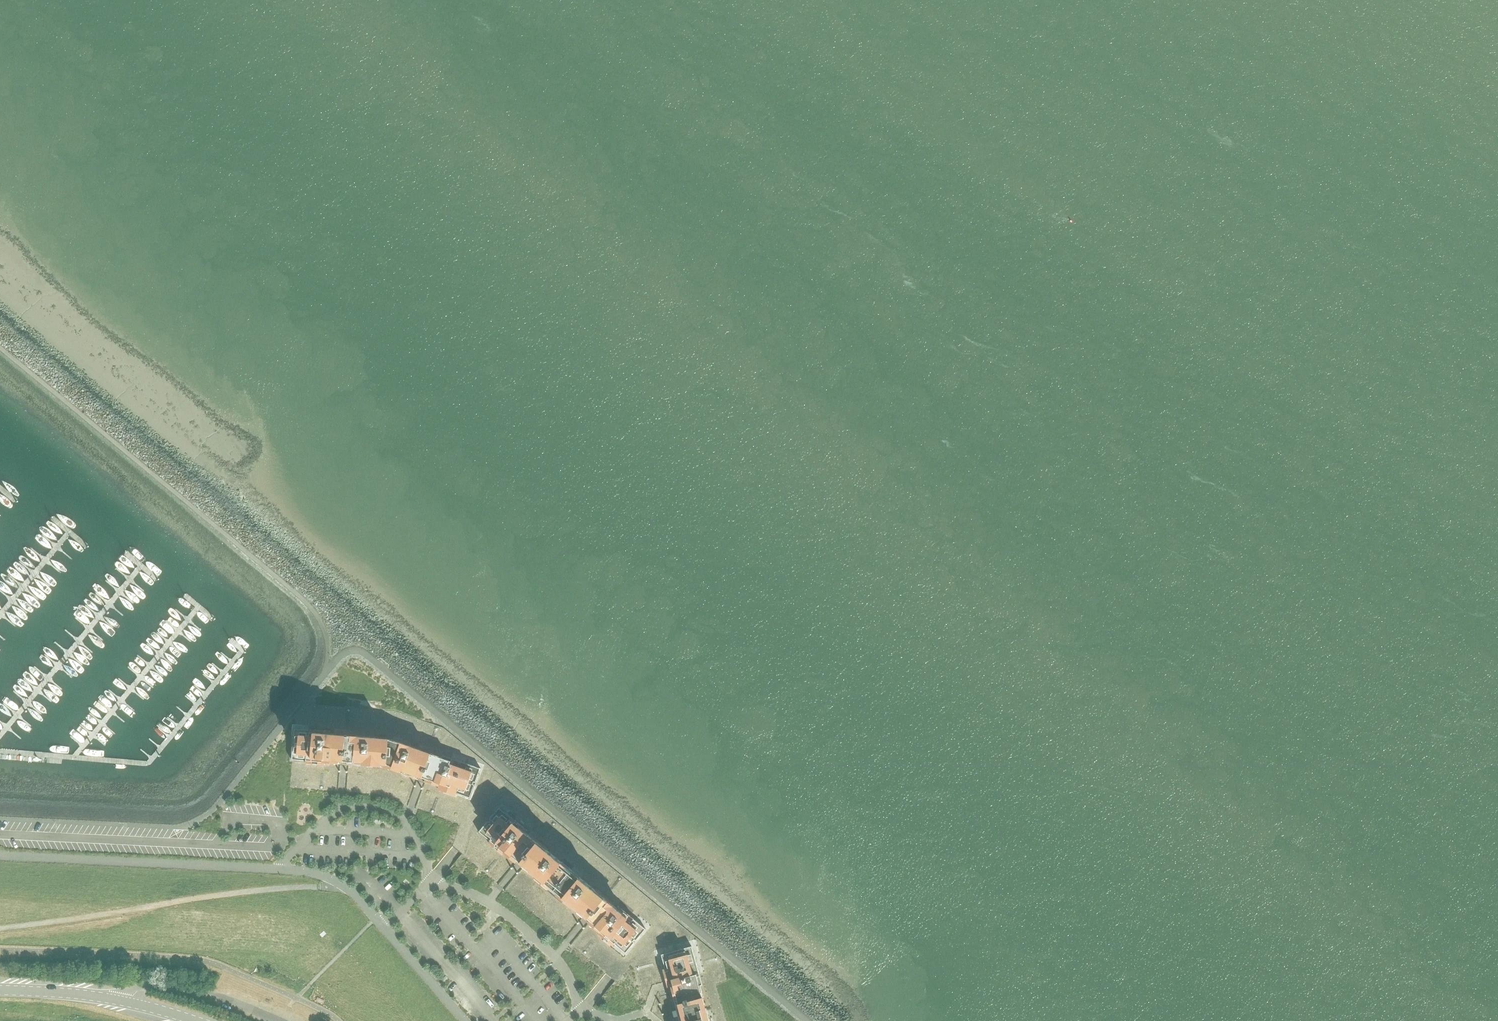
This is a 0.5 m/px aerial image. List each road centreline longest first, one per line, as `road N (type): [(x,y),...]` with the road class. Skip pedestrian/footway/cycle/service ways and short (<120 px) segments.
road 1 (unclassified): [(466,1020),(353,892),(329,877),(0,854)]
road 2 (secondary): [(193,1020),(78,995),(0,991)]

